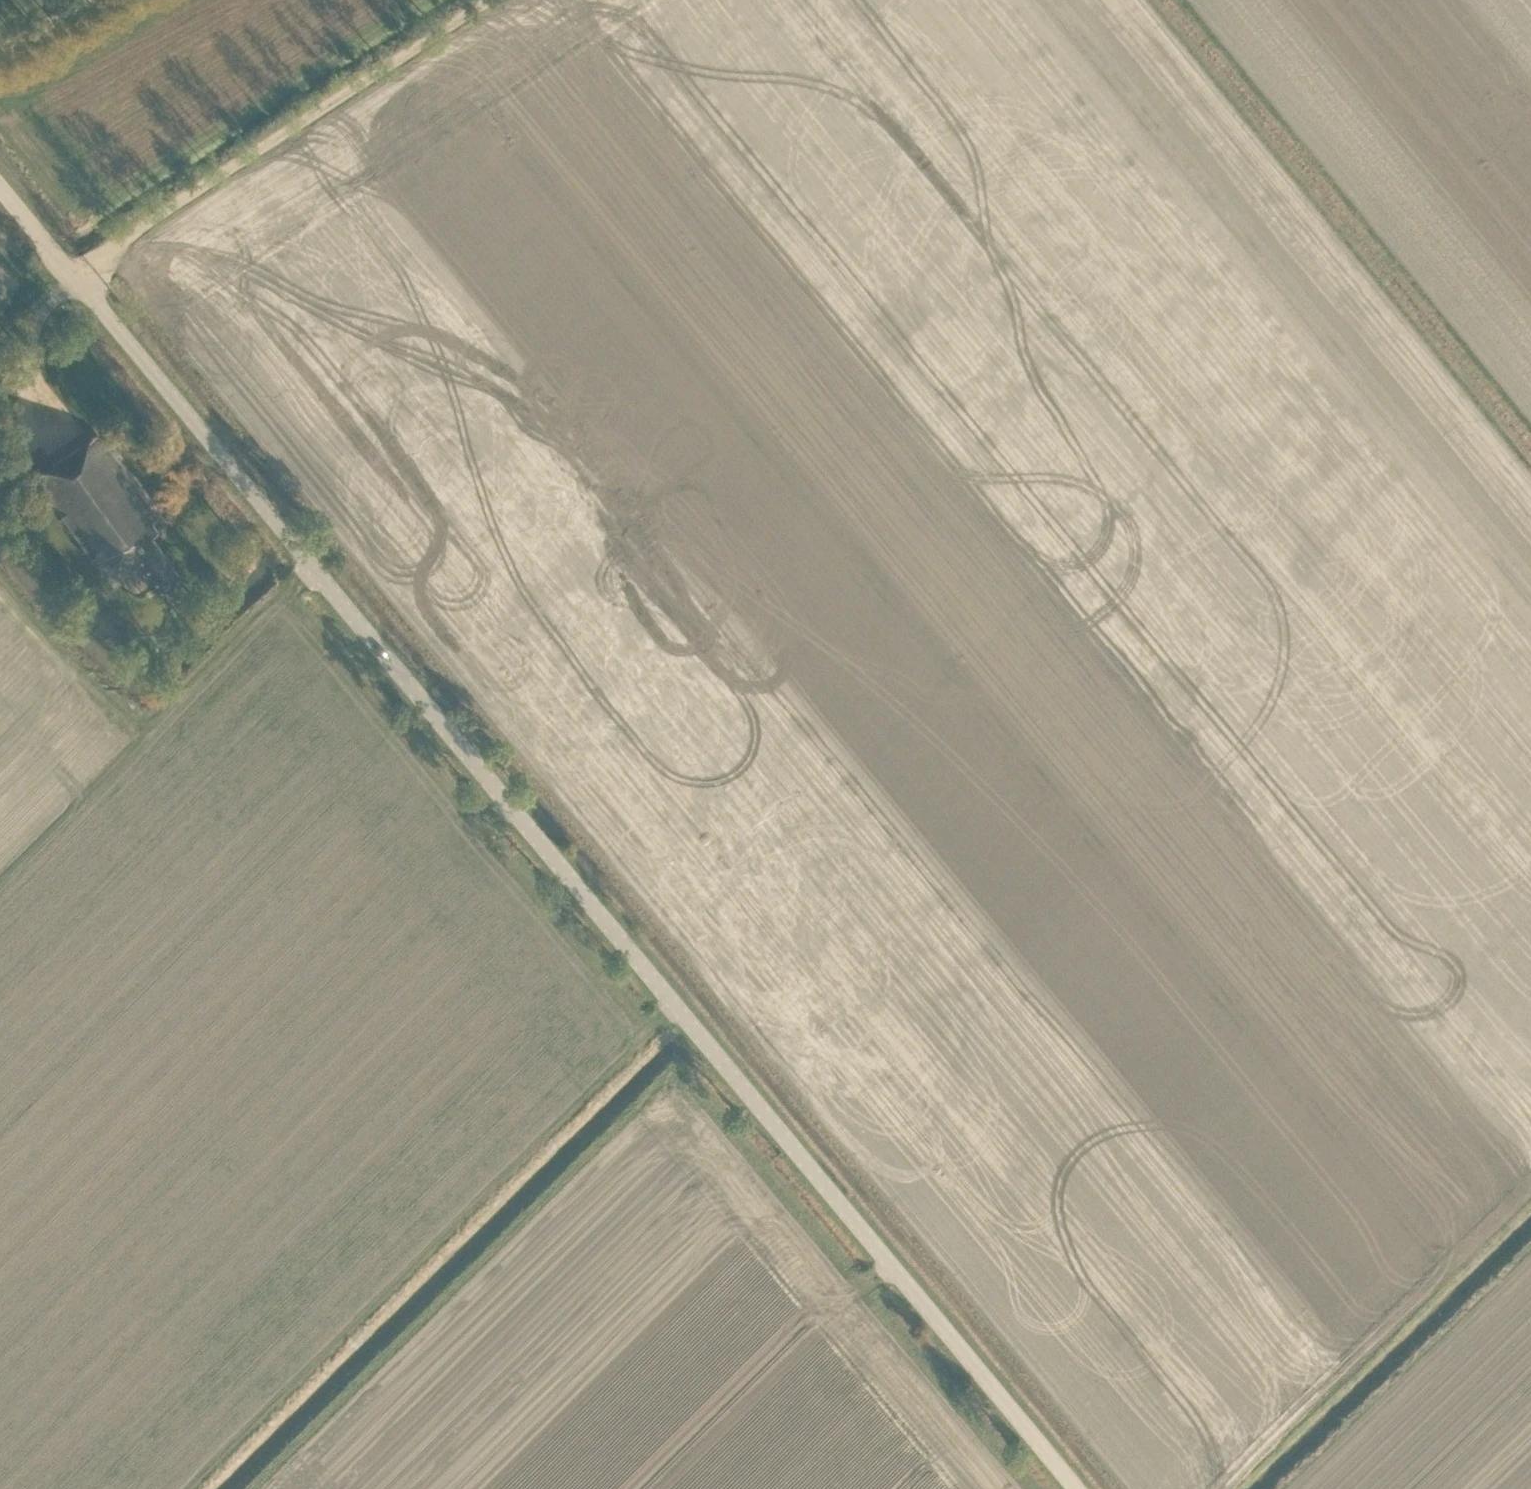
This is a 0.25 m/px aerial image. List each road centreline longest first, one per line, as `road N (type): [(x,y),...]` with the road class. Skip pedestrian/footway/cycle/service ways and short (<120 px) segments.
road 1 (tertiary): [(1071,1488),(0,187)]

